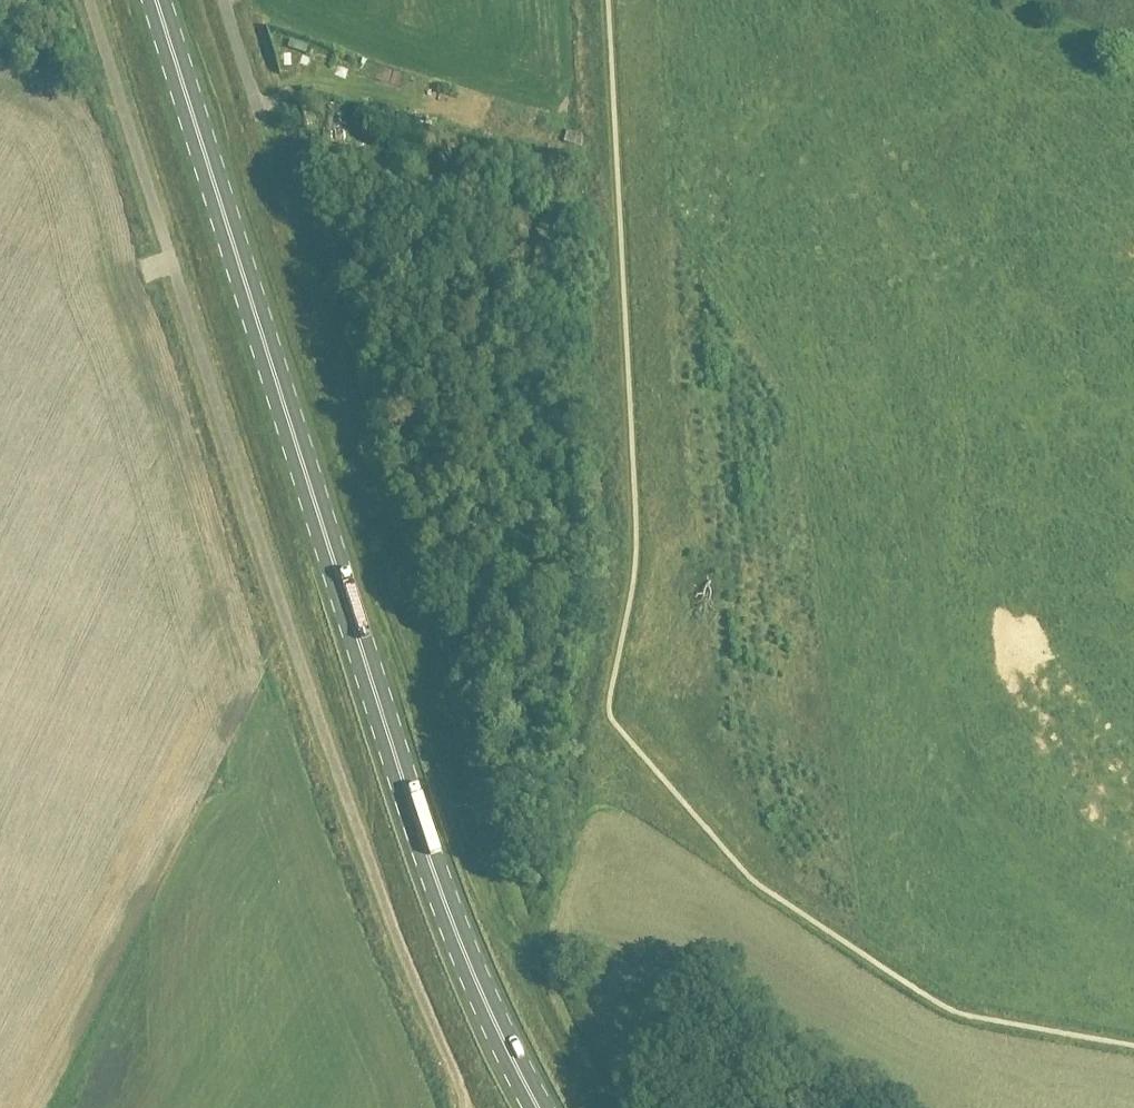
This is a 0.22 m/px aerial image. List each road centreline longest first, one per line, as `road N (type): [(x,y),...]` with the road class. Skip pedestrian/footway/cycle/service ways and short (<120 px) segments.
road 1 (primary): [(531,1107),(492,1035),(362,671),(153,0)]
road 2 (unclassified): [(464,1107),(302,677),(85,0)]
road 3 (unclassified): [(260,121),(222,0)]

